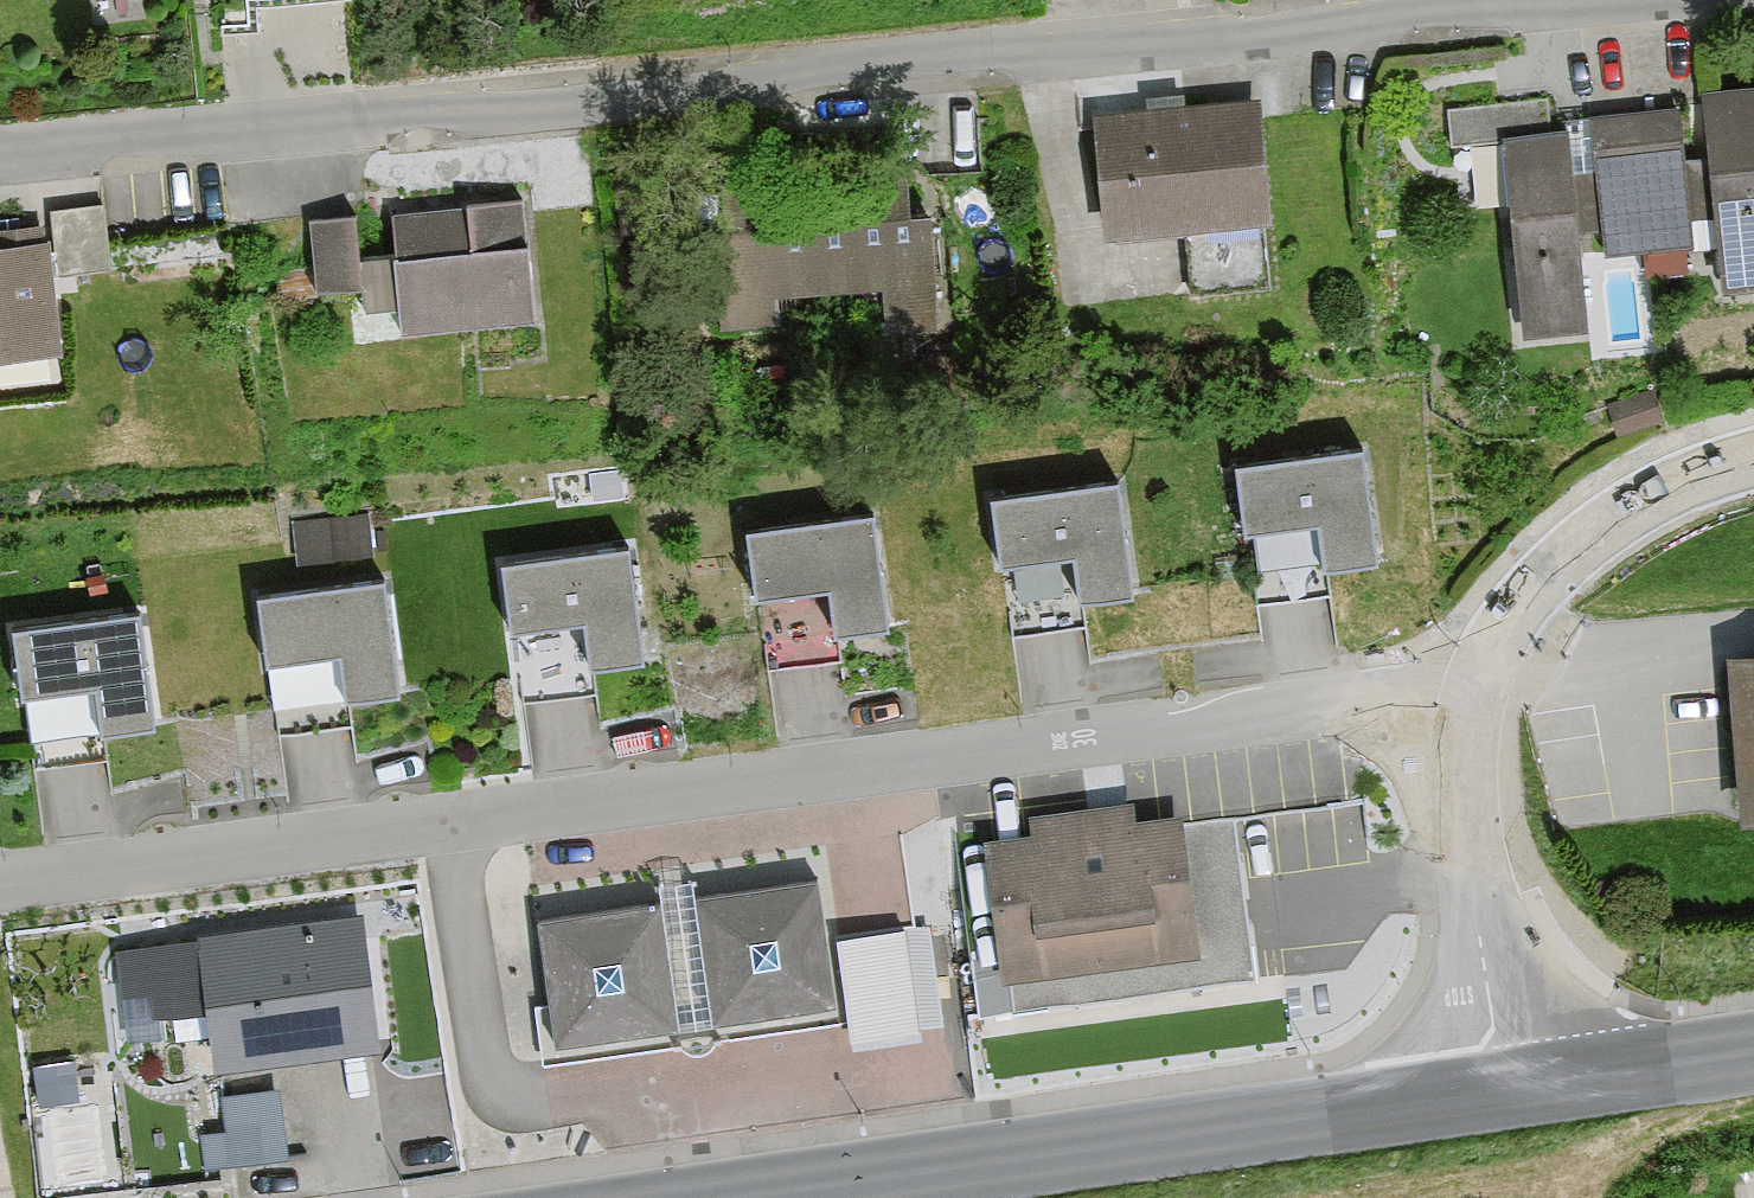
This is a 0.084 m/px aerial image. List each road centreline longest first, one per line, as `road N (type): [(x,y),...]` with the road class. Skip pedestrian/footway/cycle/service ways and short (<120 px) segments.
road 1 (residential): [(1577,0),(0,155)]
road 2 (residential): [(1480,685),(0,884)]
road 3 (secondary): [(1503,1091),(748,1197)]
road 4 (residential): [(1480,685),(1463,768),(1464,823),(1503,1091)]
road 5 (residential): [(1753,456),(1662,491),(1573,550),(1508,623),(1480,685)]
road 6 (residential): [(1753,641),(1682,646),(1480,685)]
road 7 (secondary): [(1753,1053),(1503,1091)]

